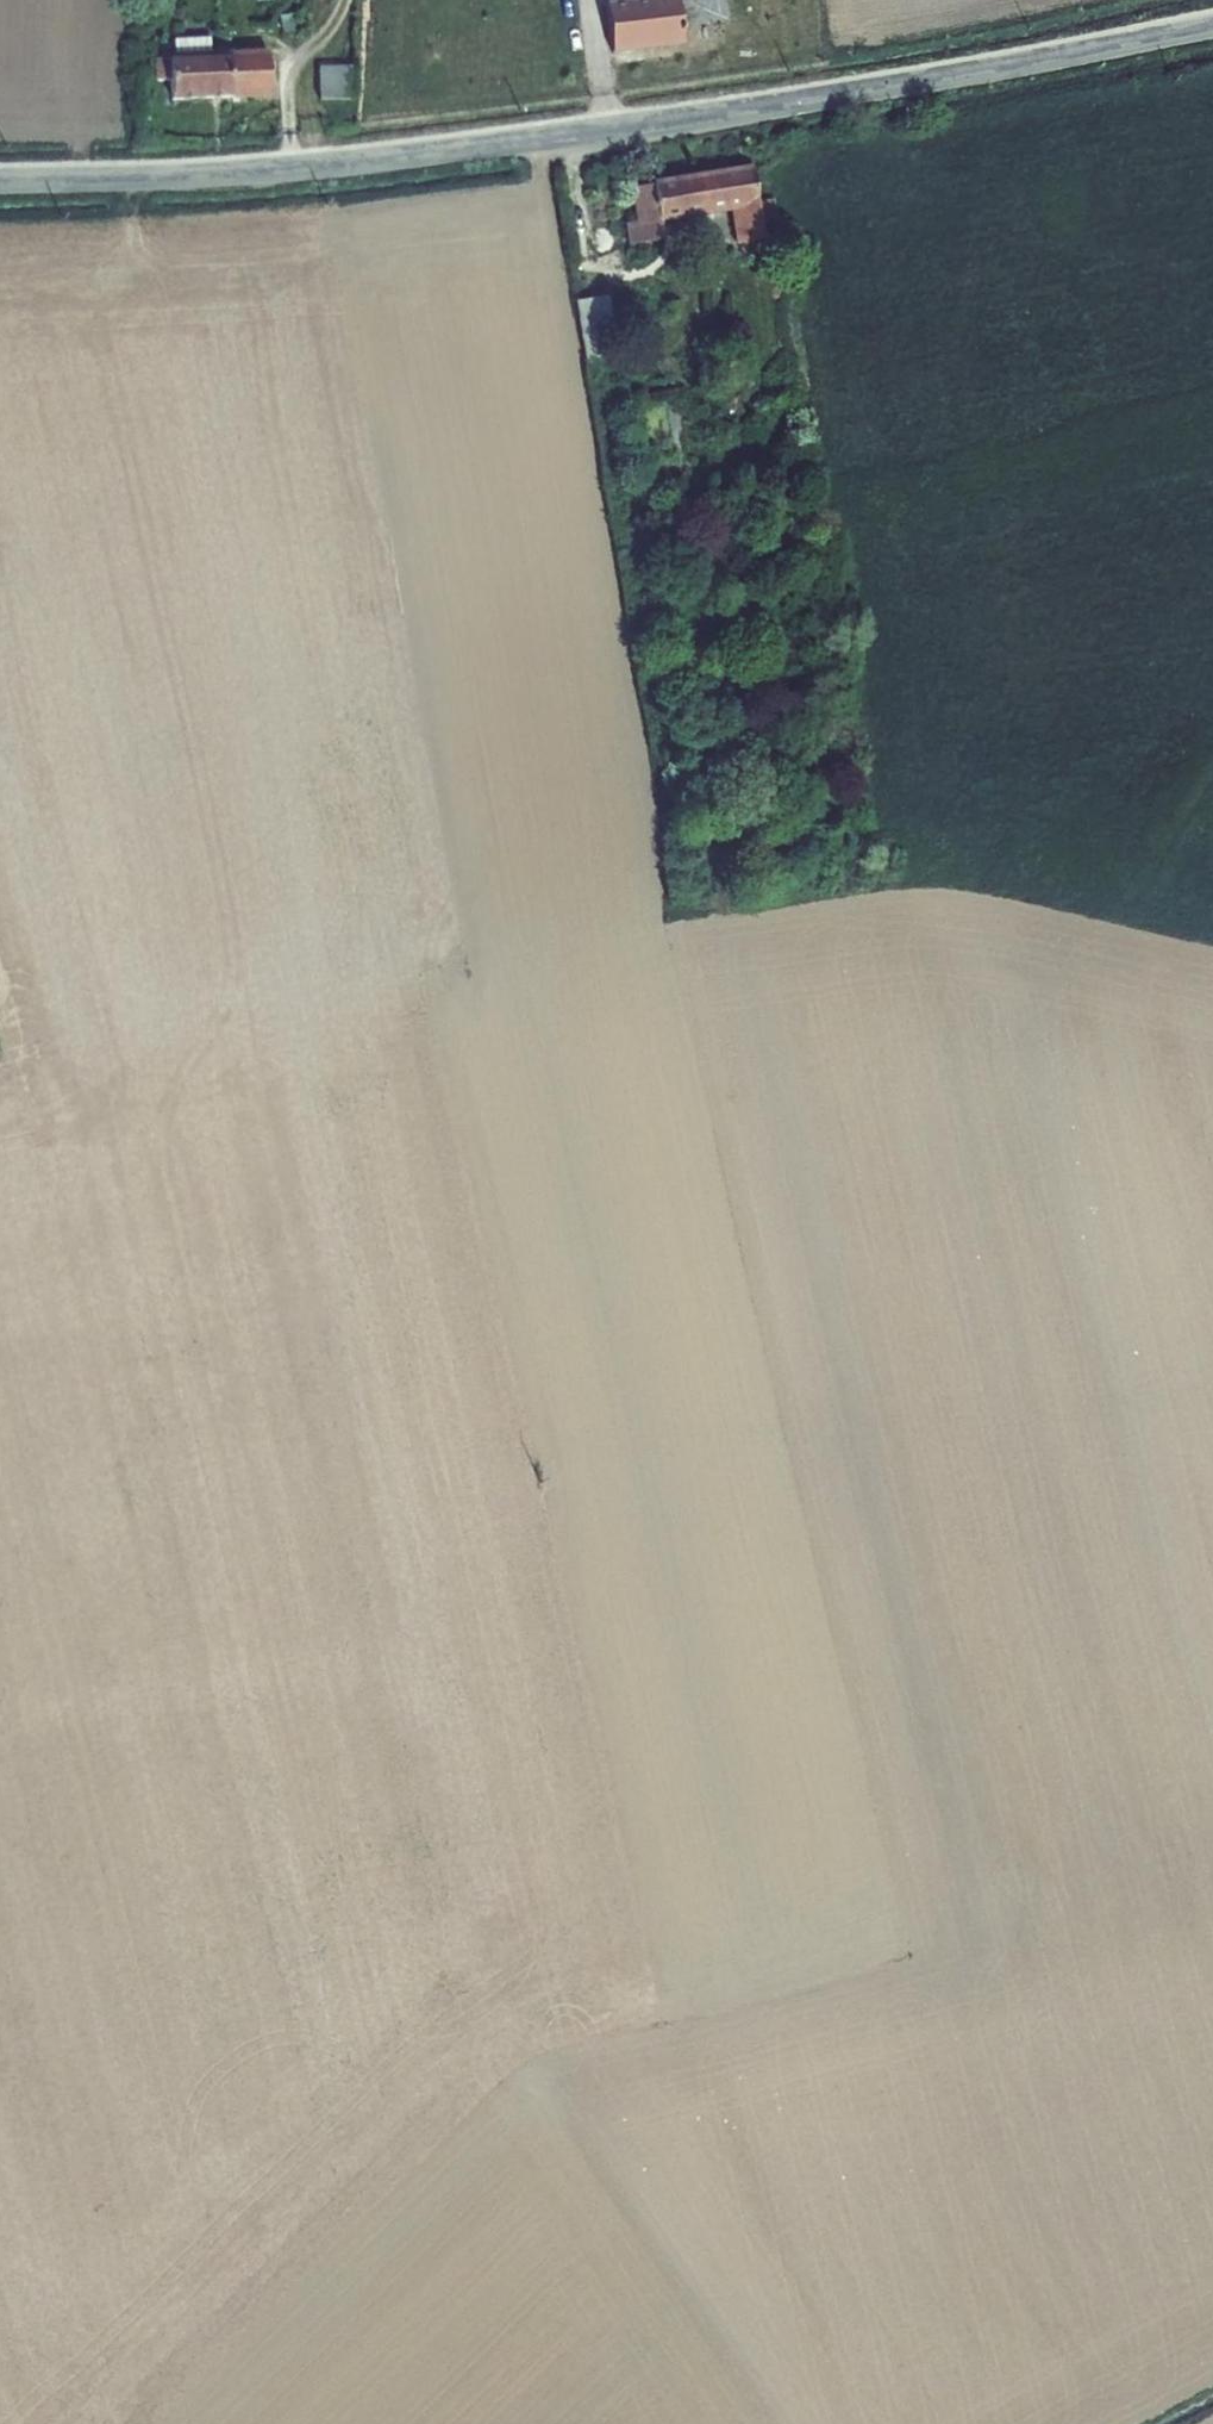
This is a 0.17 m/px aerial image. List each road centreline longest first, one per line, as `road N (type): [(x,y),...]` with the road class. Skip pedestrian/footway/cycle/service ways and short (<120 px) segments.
road 1 (unclassified): [(1212,27),(902,86),(460,149),(202,174),(0,179)]

